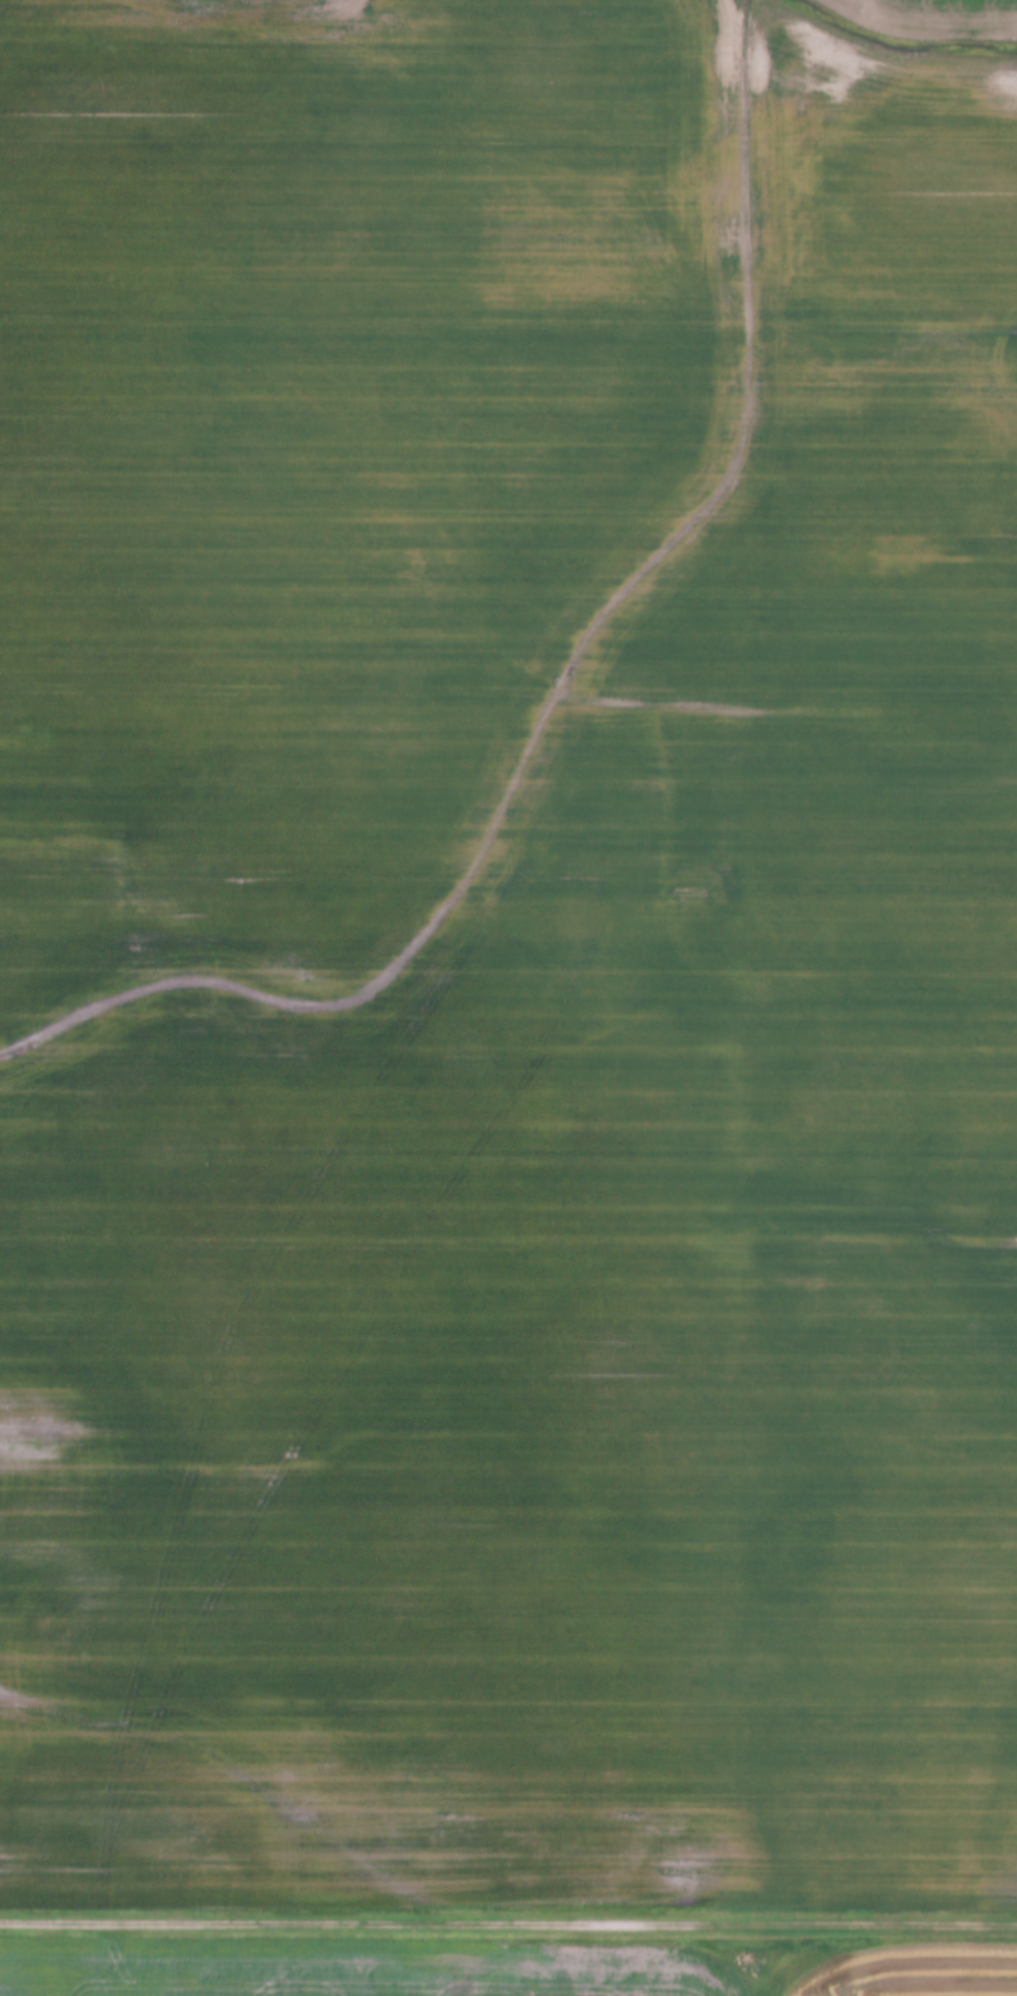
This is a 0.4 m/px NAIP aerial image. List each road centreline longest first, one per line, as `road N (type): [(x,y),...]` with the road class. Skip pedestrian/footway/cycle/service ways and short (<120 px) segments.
road 1 (track): [(1016,1930),(0,1926)]

